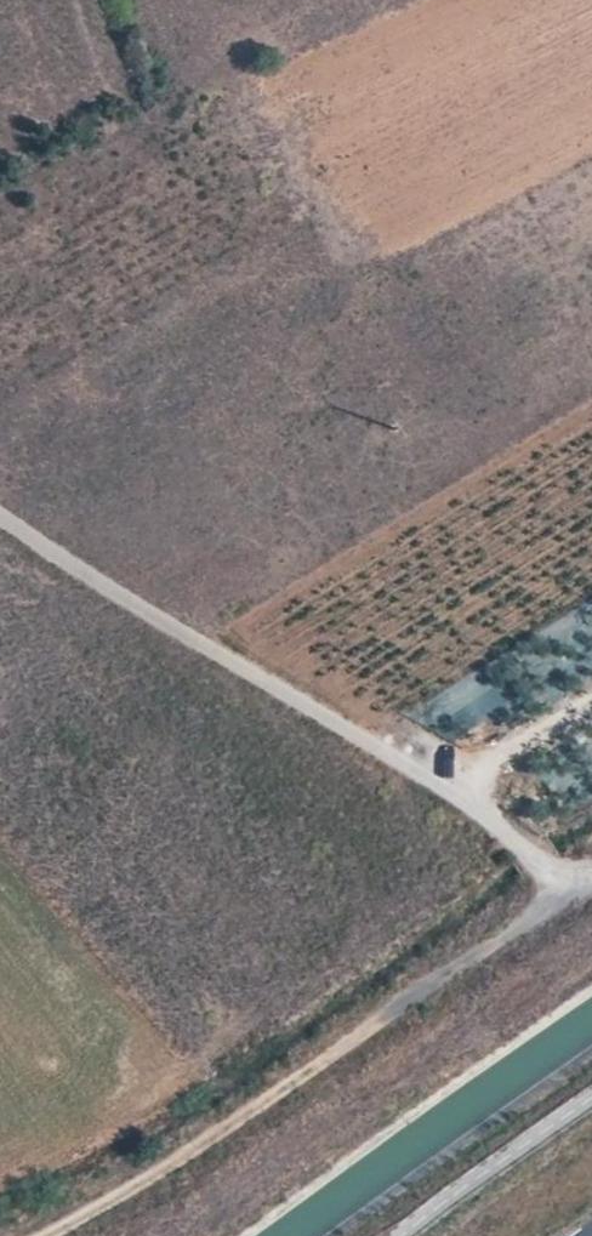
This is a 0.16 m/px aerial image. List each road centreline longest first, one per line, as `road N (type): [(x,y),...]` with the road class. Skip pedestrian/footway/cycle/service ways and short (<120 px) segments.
road 1 (unclassified): [(591,877),(539,866),(442,793),(0,520)]
road 2 (track): [(42,1235),(215,1131),(553,905),(571,879)]

